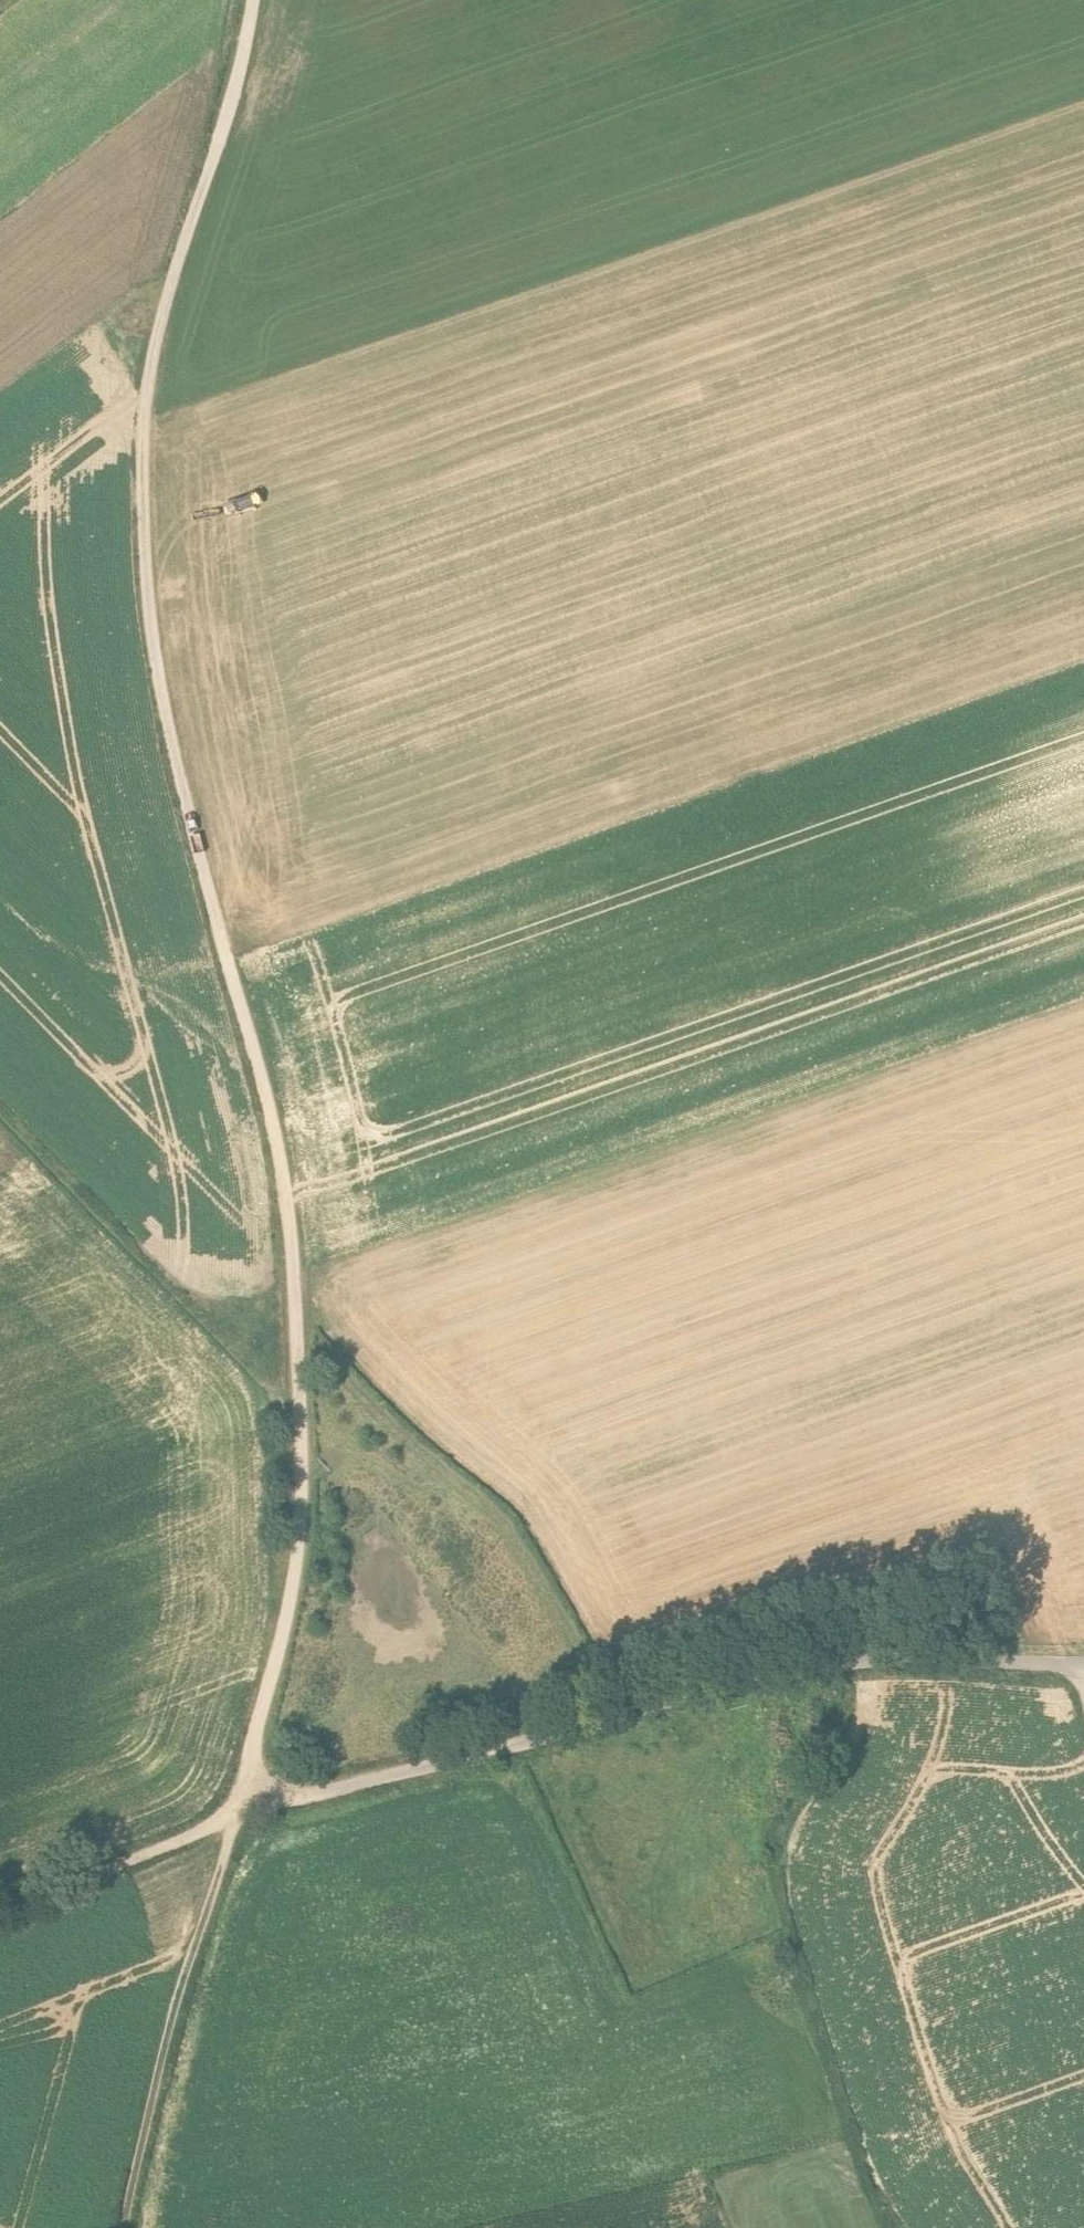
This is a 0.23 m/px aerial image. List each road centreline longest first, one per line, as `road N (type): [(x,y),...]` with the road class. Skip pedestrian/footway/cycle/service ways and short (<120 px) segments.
road 1 (track): [(251,0),(159,337),(144,501),(160,690),(260,1076),(293,1250),(299,1539),(246,1809)]
road 2 (track): [(1083,1665),(919,1657),(832,1664),(246,1809)]
road 3 (track): [(246,1809),(171,2023),(123,2227)]
road 4 (track): [(246,1809),(0,1912)]

